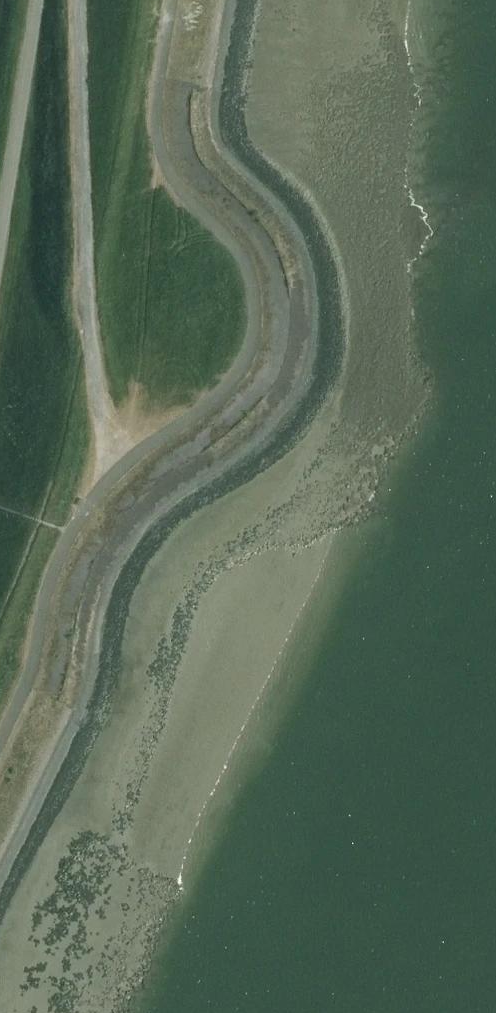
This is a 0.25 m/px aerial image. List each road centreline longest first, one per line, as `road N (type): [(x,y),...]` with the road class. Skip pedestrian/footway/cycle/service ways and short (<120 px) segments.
road 1 (unclassified): [(0,230),(36,0)]

